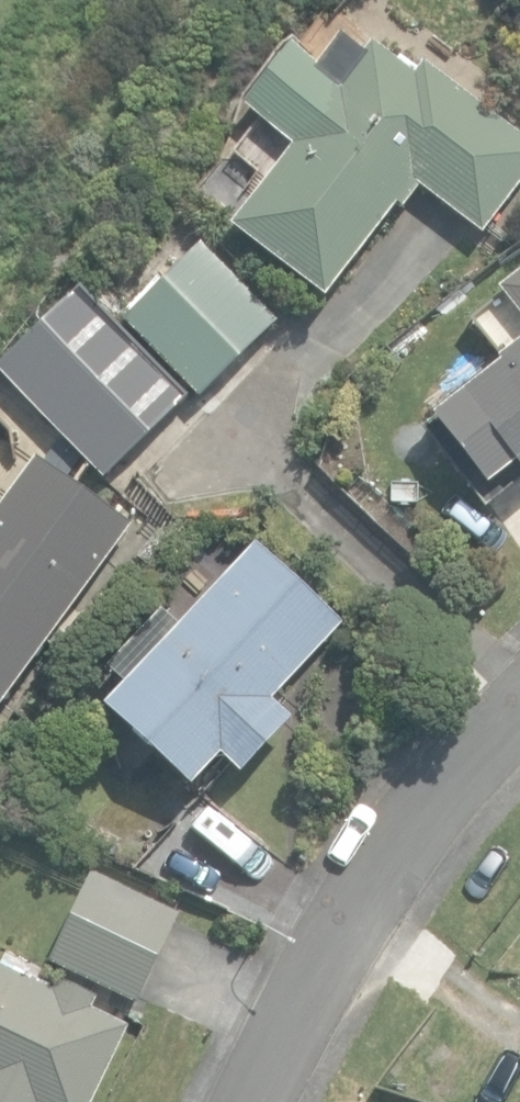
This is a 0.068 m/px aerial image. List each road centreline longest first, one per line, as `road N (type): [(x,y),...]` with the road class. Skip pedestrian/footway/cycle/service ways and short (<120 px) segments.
road 1 (residential): [(519,727),(354,940),(266,1101)]

